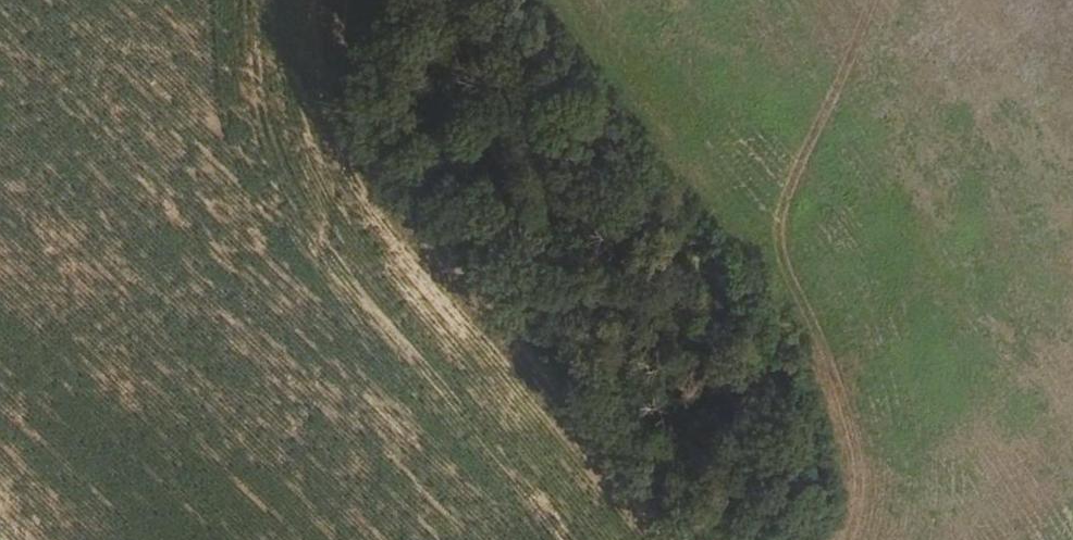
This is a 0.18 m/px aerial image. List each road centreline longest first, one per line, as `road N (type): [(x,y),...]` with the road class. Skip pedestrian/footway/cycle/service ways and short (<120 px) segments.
road 1 (track): [(374,0),(364,159),(663,539)]

